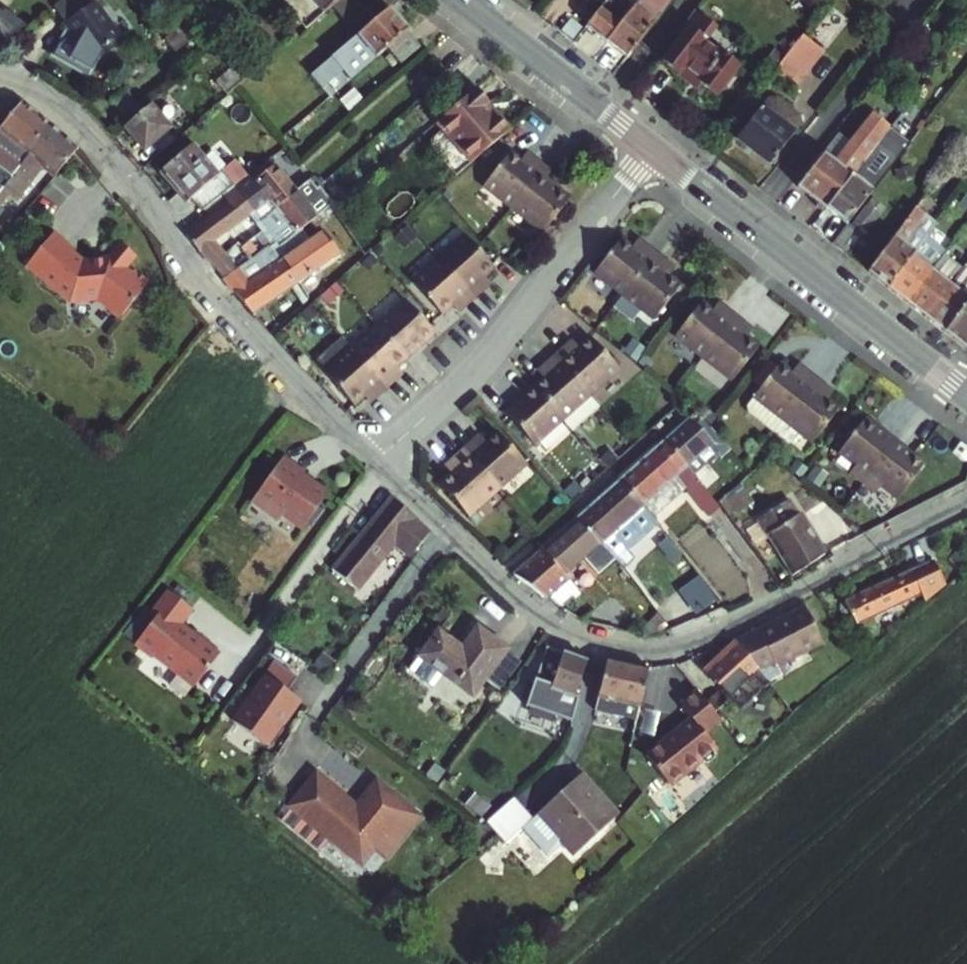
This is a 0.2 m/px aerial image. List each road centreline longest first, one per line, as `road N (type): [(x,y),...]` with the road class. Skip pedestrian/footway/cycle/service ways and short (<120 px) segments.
road 1 (residential): [(966,498),(707,635),(646,649),(580,636),(530,608),(375,460)]
road 2 (residential): [(375,460),(269,353),(81,121),(0,77)]
road 3 (residential): [(651,148),(488,353),(375,460)]
road 4 (secondary): [(651,148),(966,393)]
road 5 (secondary): [(459,0),(651,148)]

